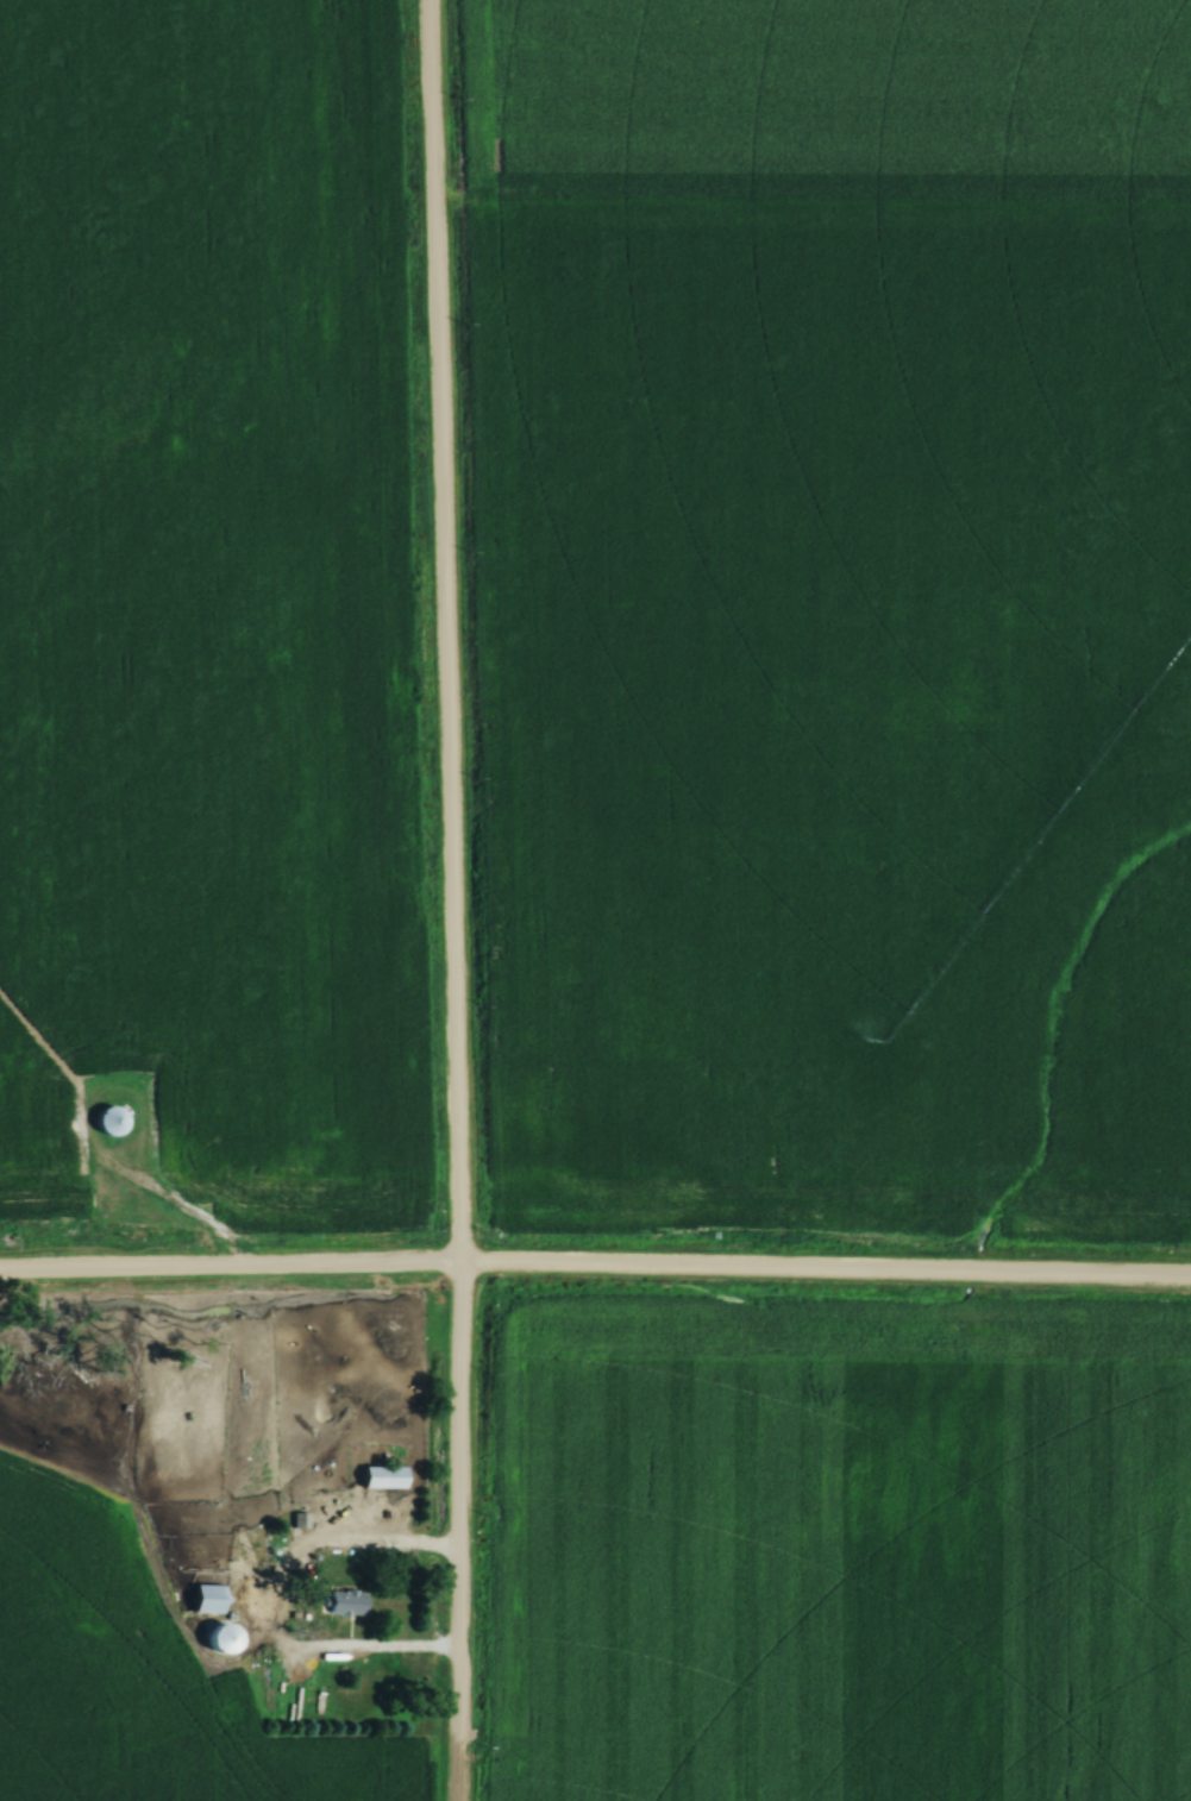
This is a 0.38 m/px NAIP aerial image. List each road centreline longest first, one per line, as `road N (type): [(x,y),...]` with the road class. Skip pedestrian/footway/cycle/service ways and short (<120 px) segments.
road 1 (residential): [(452,1800),(457,1270),(425,0)]
road 2 (residential): [(0,1276),(334,1269),(1190,1285)]

